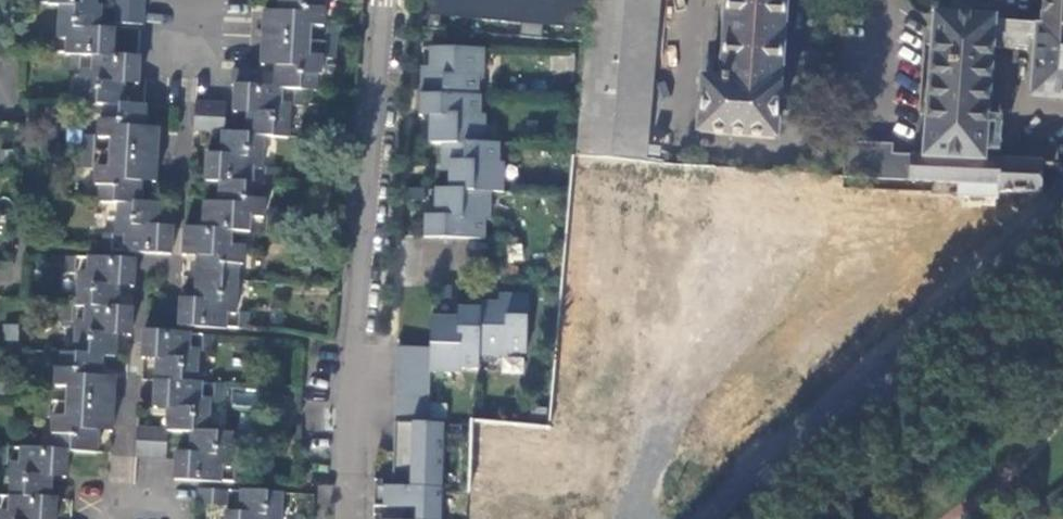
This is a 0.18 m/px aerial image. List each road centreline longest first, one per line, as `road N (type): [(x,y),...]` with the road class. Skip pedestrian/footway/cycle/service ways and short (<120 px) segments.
road 1 (residential): [(383,0),(348,422),(348,518)]
road 2 (residential): [(728,518),(1062,206)]
road 3 (residential): [(165,0),(162,36),(232,41),(235,0)]
road 4 (residential): [(180,518),(181,500),(95,495),(94,518)]

